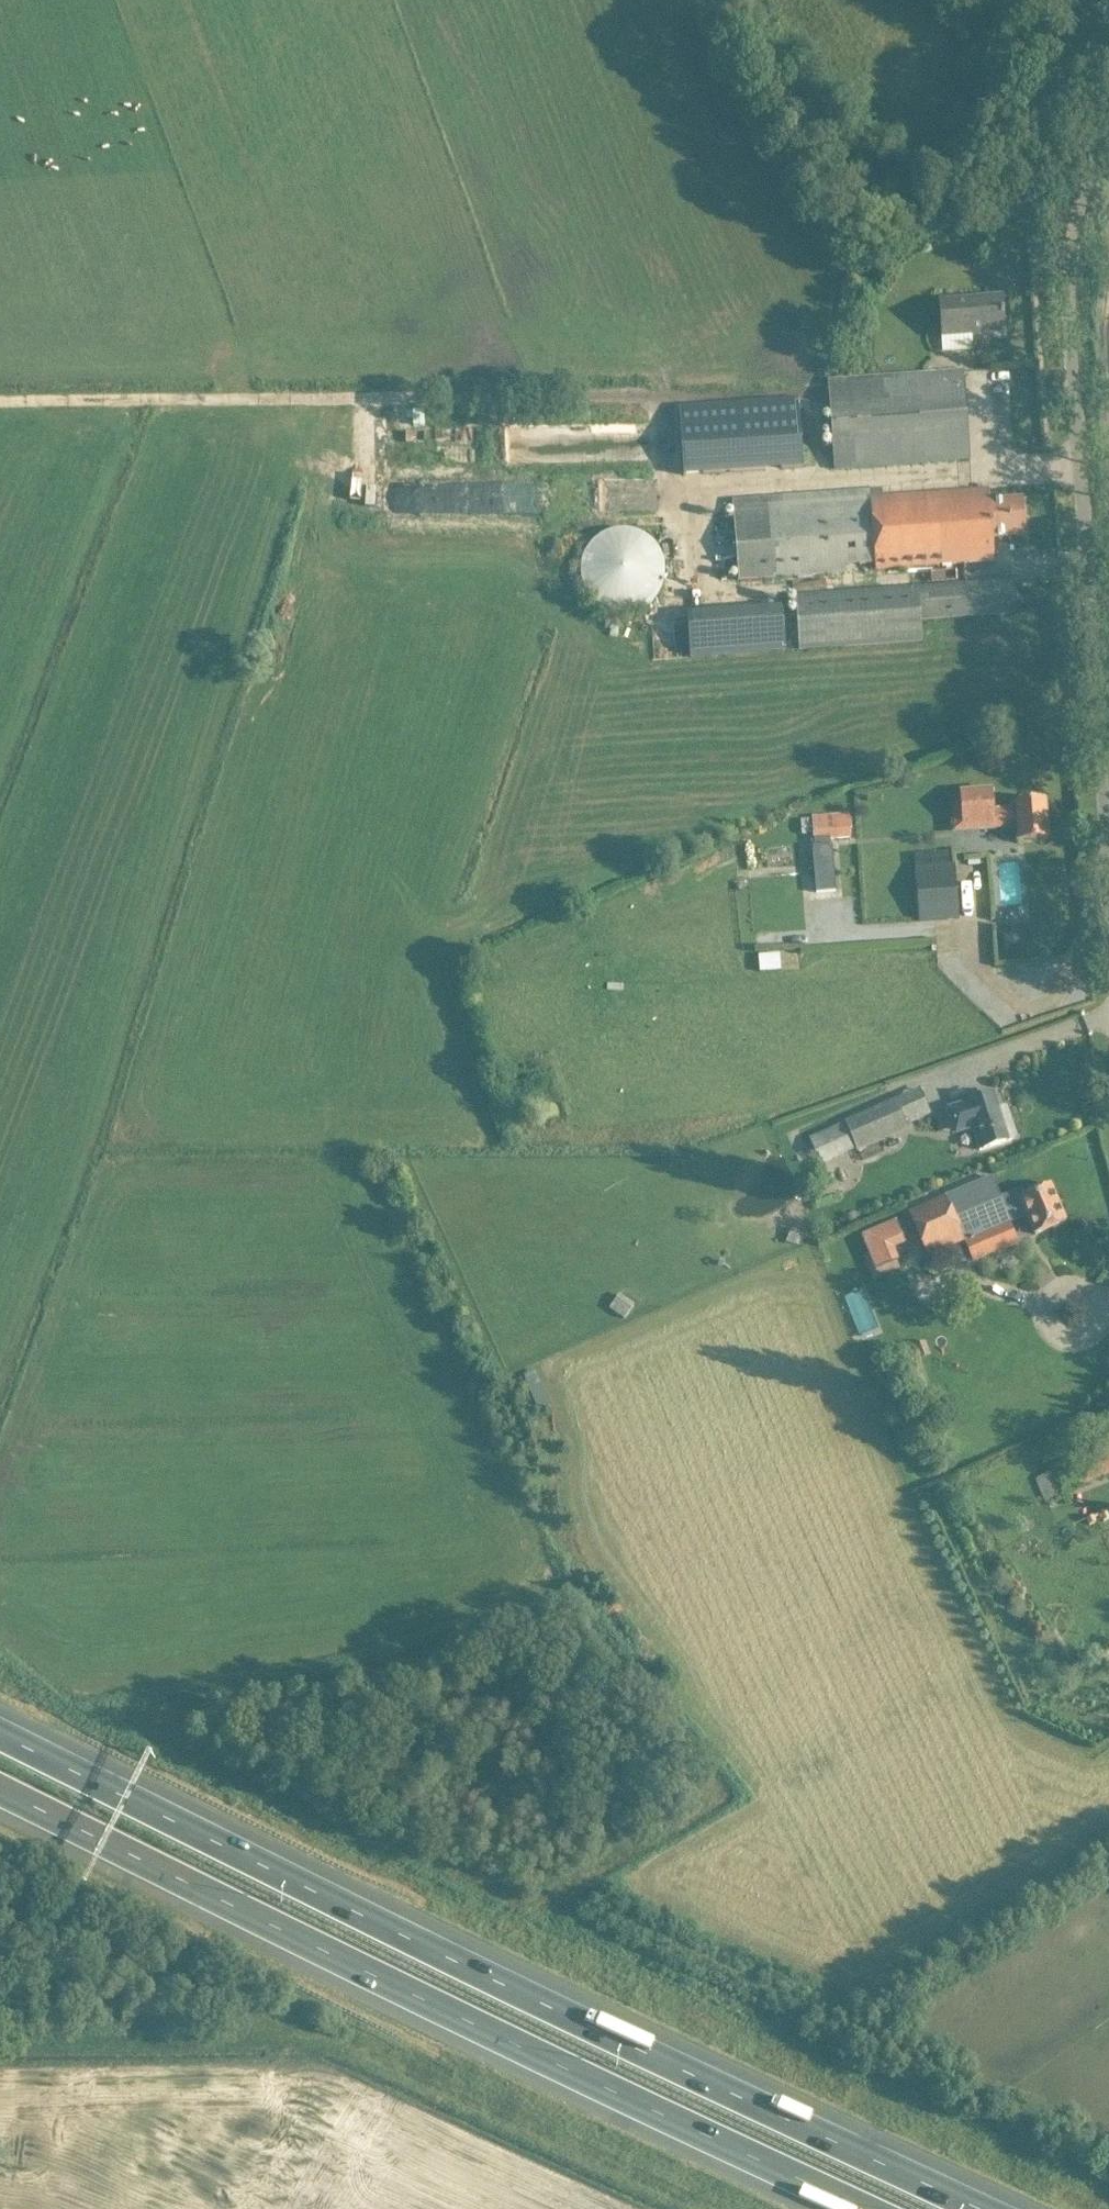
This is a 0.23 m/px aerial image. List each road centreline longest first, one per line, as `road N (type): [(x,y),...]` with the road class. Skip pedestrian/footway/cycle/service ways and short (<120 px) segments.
road 1 (motorway): [(1009,2208),(0,1723)]
road 2 (motorway): [(0,1788),(889,2208)]
road 3 (unclassified): [(1108,1033),(1062,241),(1081,139),(1108,68)]

